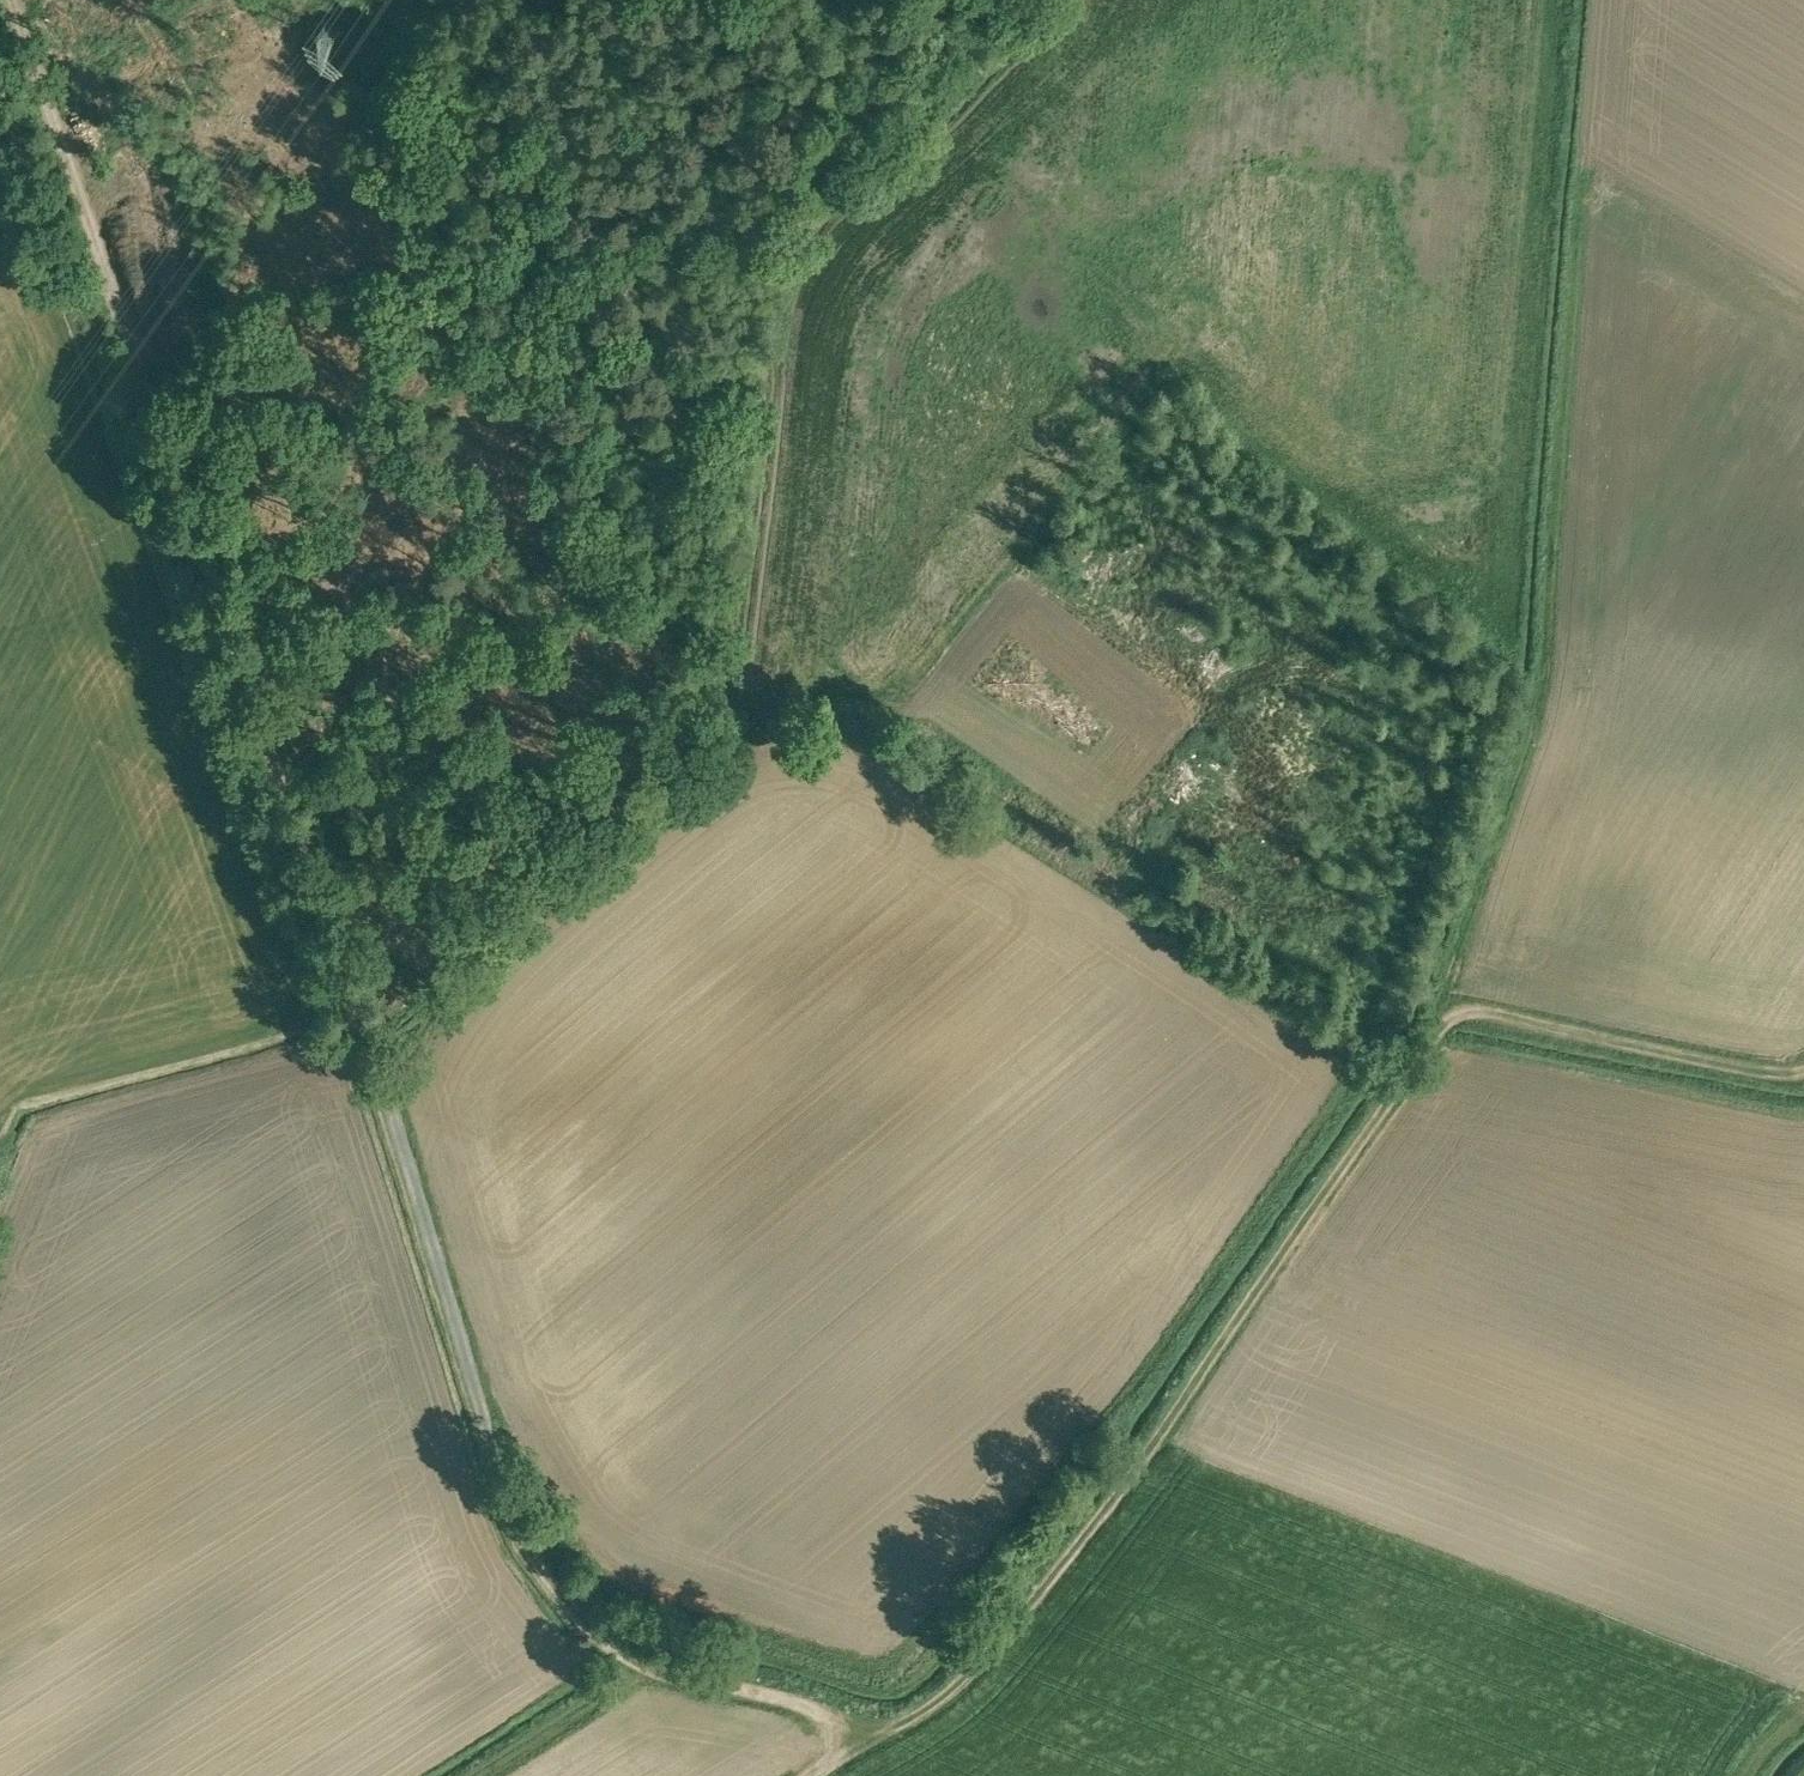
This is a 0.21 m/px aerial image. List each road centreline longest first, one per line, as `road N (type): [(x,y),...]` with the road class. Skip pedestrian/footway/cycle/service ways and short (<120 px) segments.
road 1 (track): [(879,1722),(571,1638),(524,1586),(495,1513),(358,1042),(0,122)]
road 2 (track): [(801,1775),(971,1655),(1456,1018),(1803,1093)]

